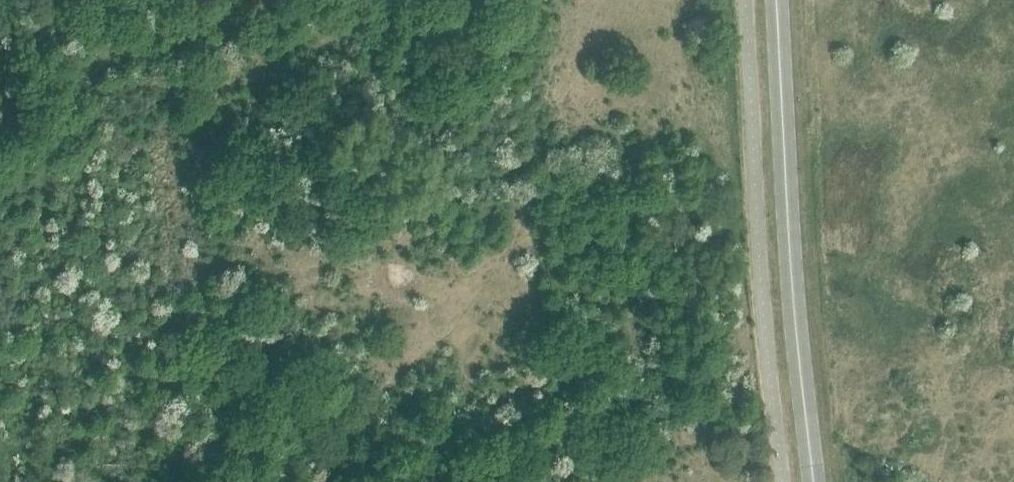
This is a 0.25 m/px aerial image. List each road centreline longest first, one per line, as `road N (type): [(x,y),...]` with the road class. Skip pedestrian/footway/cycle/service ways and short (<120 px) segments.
road 1 (secondary): [(814,481),(778,0)]

